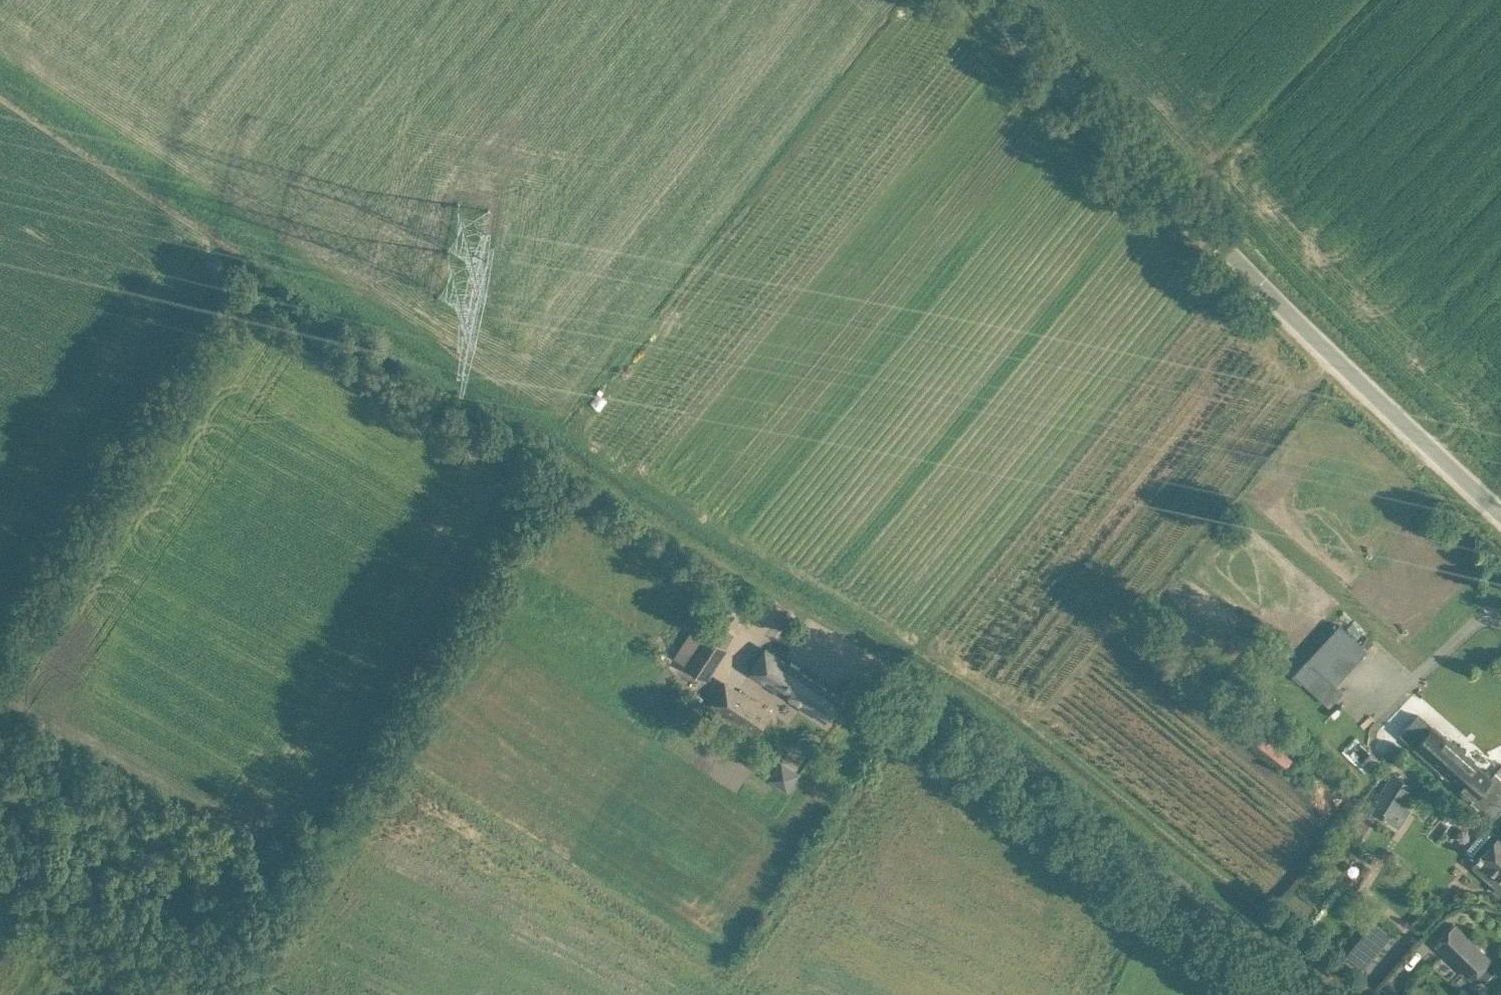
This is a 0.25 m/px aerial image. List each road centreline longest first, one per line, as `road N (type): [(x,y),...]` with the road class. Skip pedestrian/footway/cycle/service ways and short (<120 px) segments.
road 1 (unclassified): [(1500,514),(995,0)]
road 2 (unclassified): [(243,994),(0,881)]

